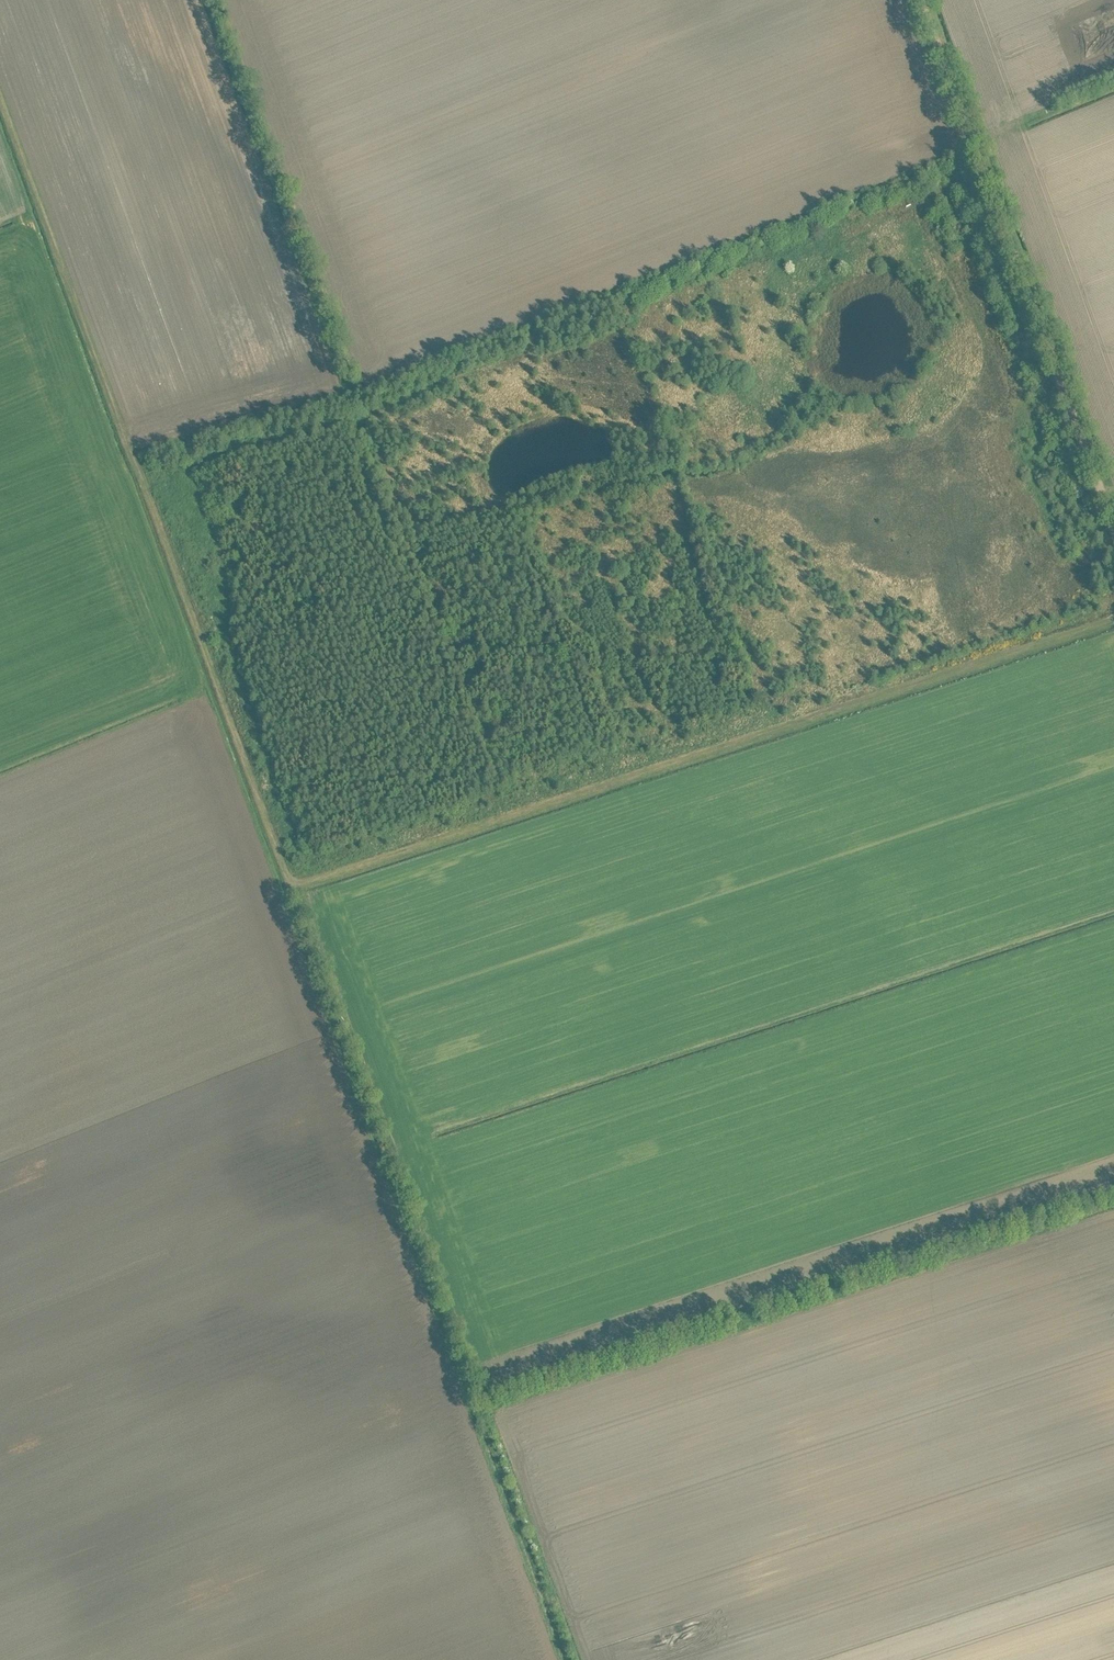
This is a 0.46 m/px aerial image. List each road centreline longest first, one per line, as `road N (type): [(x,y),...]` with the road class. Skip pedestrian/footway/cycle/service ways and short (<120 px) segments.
road 1 (track): [(1113,619),(291,887),(0,97)]
road 2 (track): [(1113,532),(919,0)]

